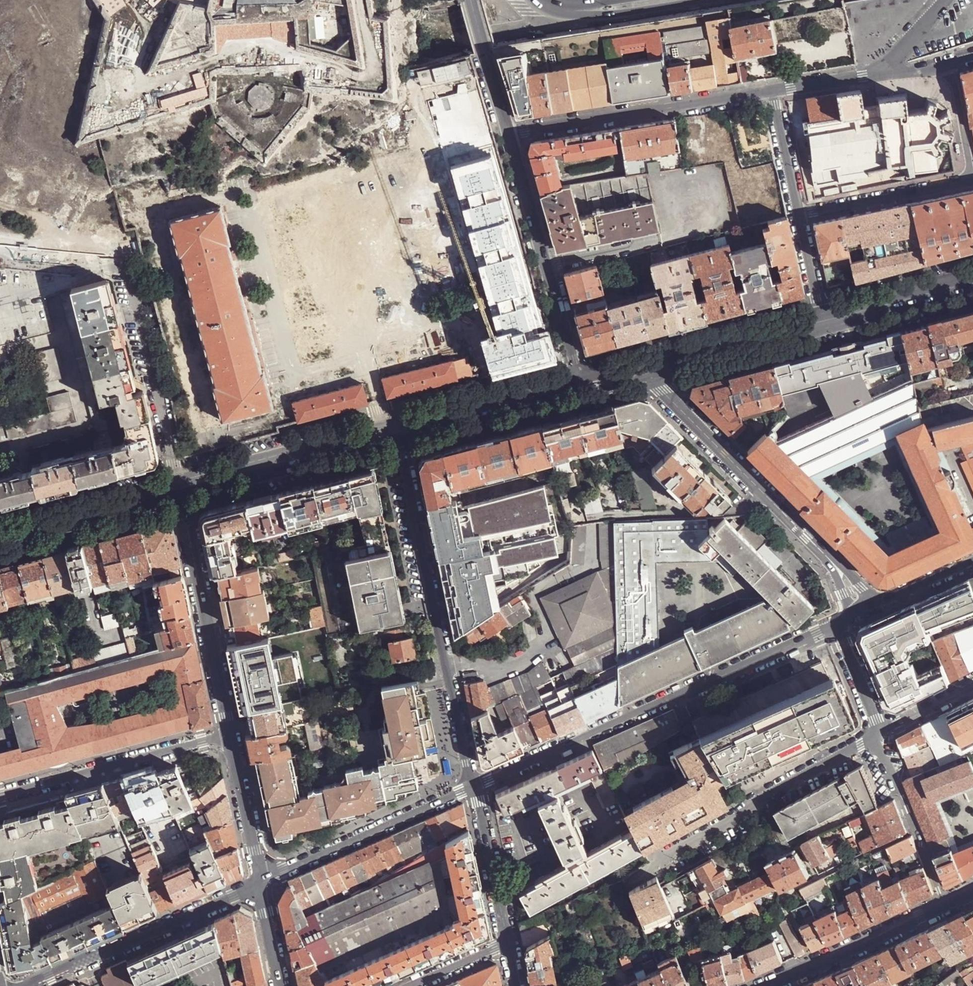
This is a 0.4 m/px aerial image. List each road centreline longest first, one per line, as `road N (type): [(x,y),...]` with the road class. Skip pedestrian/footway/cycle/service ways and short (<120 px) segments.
road 1 (residential): [(837,625),(474,787)]
road 2 (residential): [(474,787),(398,432)]
road 3 (residential): [(640,371),(873,605)]
road 4 (residential): [(773,91),(509,134)]
road 5 (secondary): [(579,387),(509,134)]
road 6 (residential): [(260,880),(24,985)]
road 7 (residential): [(180,489),(230,736)]
road 8 (residential): [(0,795),(230,736)]
road 9 (residential): [(672,850),(878,734)]
road 10 (residential): [(474,787),(260,880)]
road 11 (residential): [(128,265),(180,489)]
road 12 (secondary): [(398,432),(180,489)]
road 13 (tertiary): [(762,985),(944,905)]
road 14 (secondary): [(824,321),(640,371)]
road 15 (secondary): [(579,387),(398,432)]
road 16 (secondary): [(180,489),(0,537)]
road 17 (residential): [(878,734),(944,905)]
road 18 (residential): [(972,181),(800,217)]
road 19 (trunk): [(541,0),(562,13),(593,15),(709,0)]
road 20 (residential): [(507,945),(474,787)]
road 21 (secondary): [(972,282),(824,321)]
road 22 (residential): [(230,736),(260,880)]
road 23 (secondary): [(509,134),(471,0)]
road 24 (residential): [(773,91),(800,217)]
road 25 (residential): [(952,63),(972,181)]

